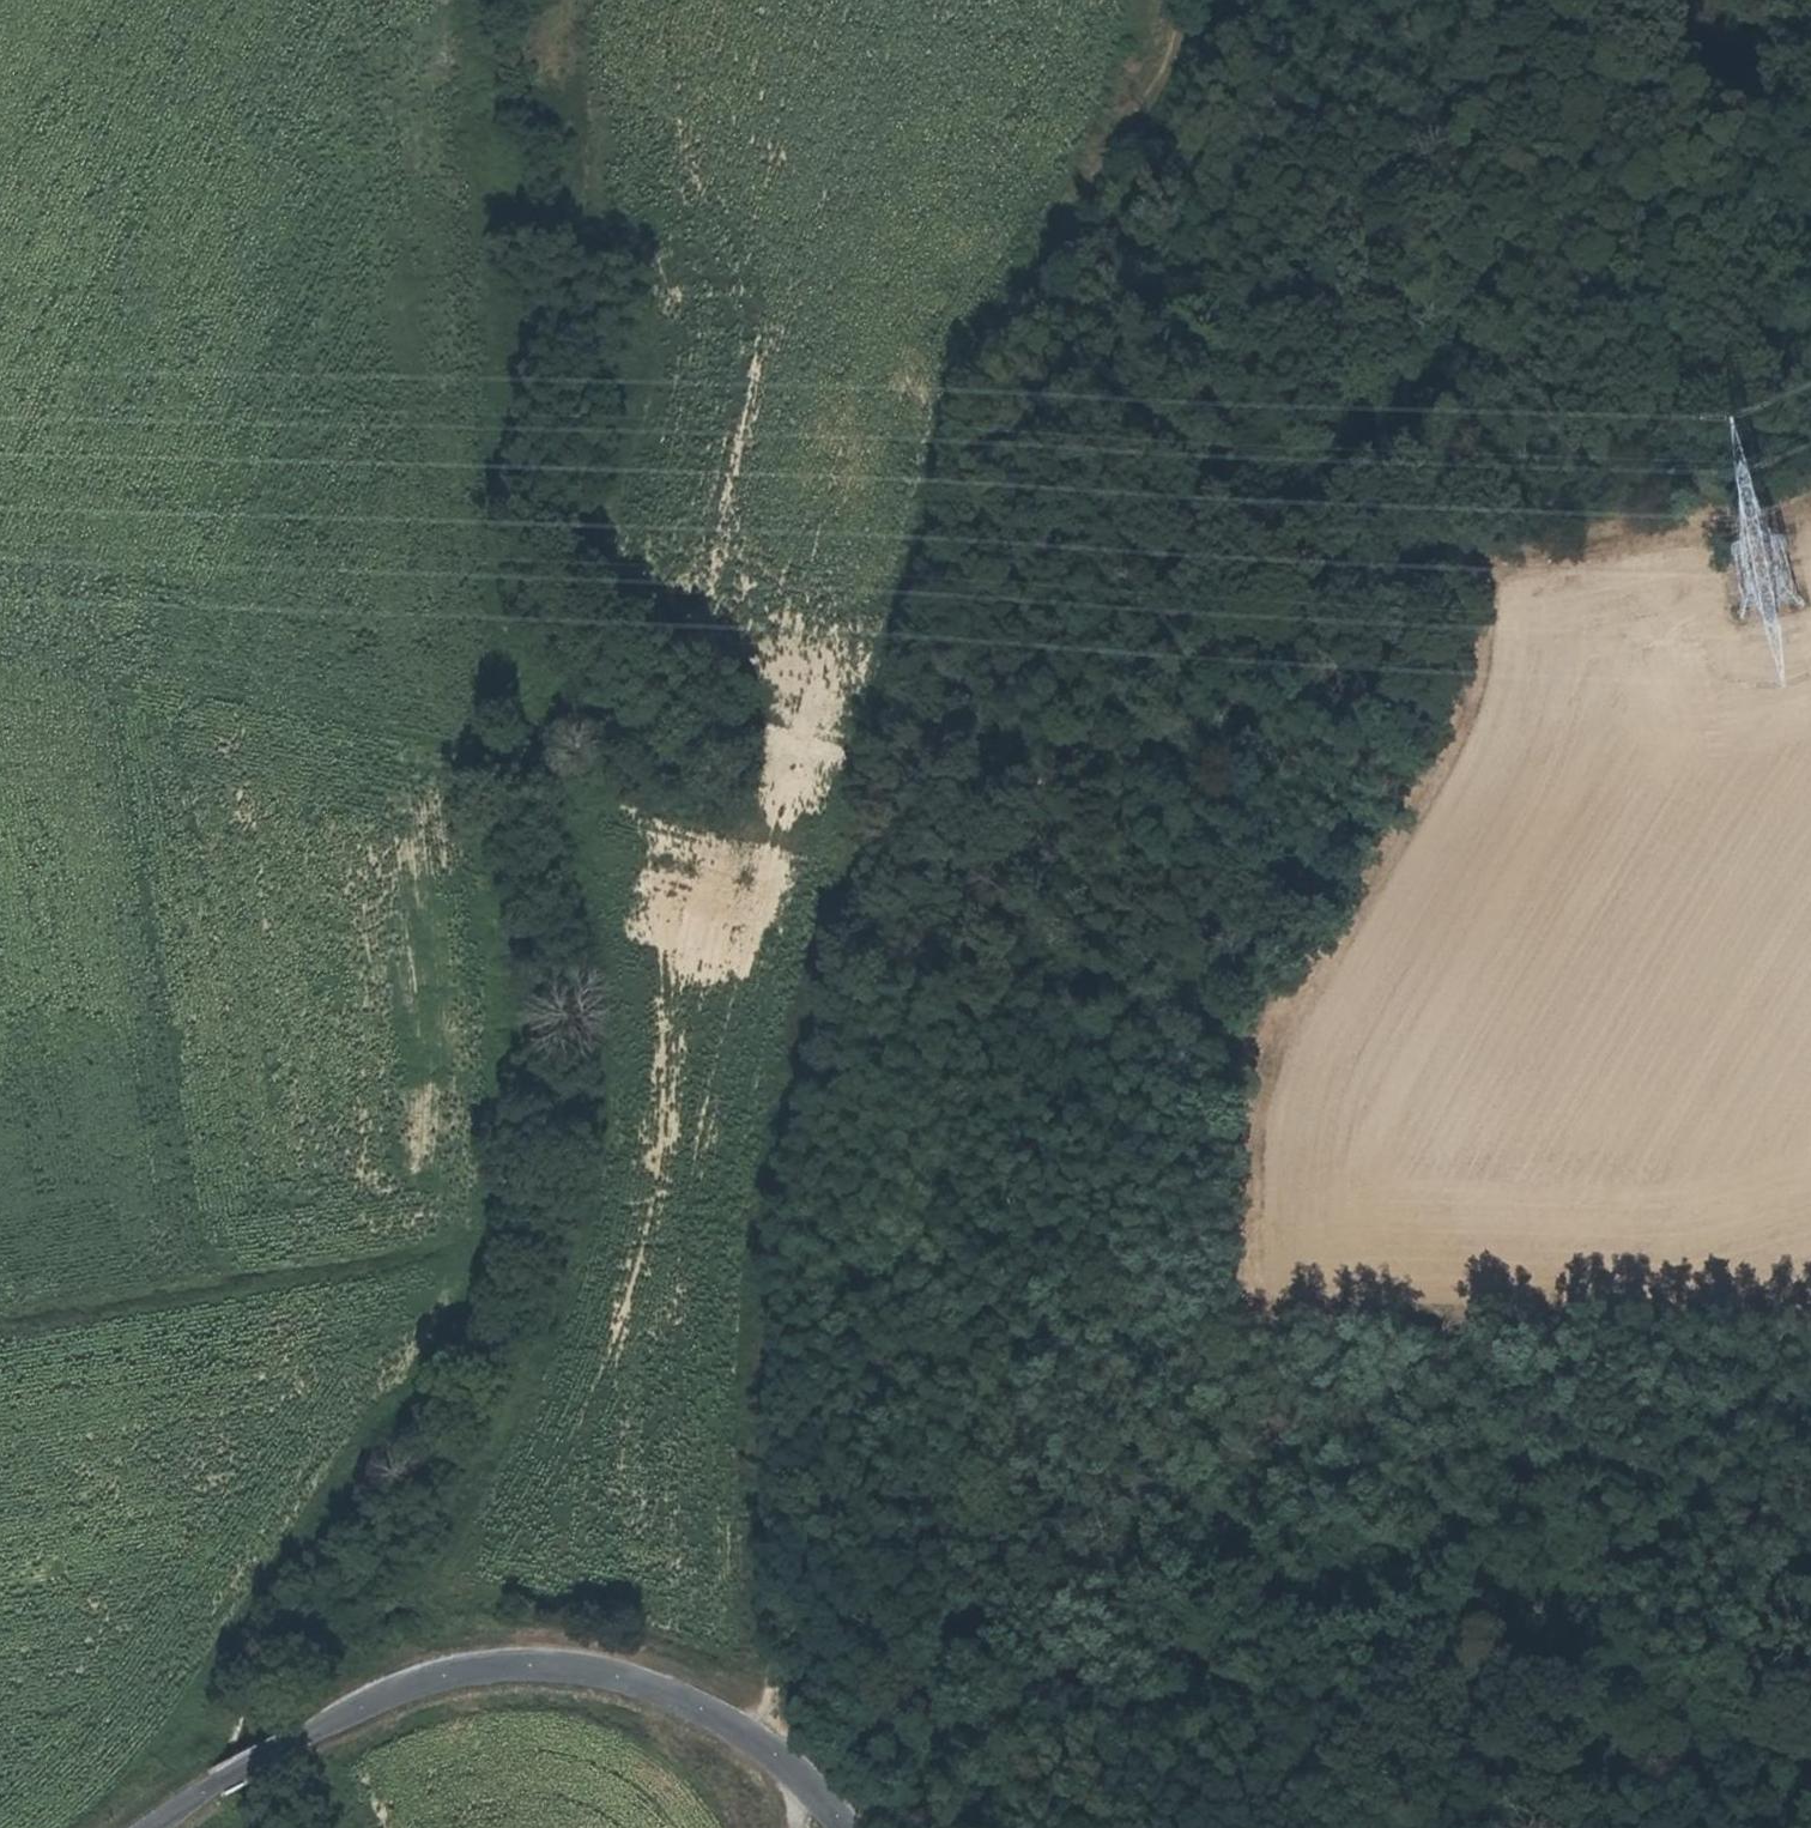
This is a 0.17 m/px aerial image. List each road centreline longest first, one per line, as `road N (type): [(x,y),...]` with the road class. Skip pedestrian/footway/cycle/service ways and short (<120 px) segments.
road 1 (track): [(766,1742),(896,613)]
road 2 (tertiary): [(147,1827),(204,1786),(327,1721),(509,1661),(659,1686),(786,1753),(852,1827)]

